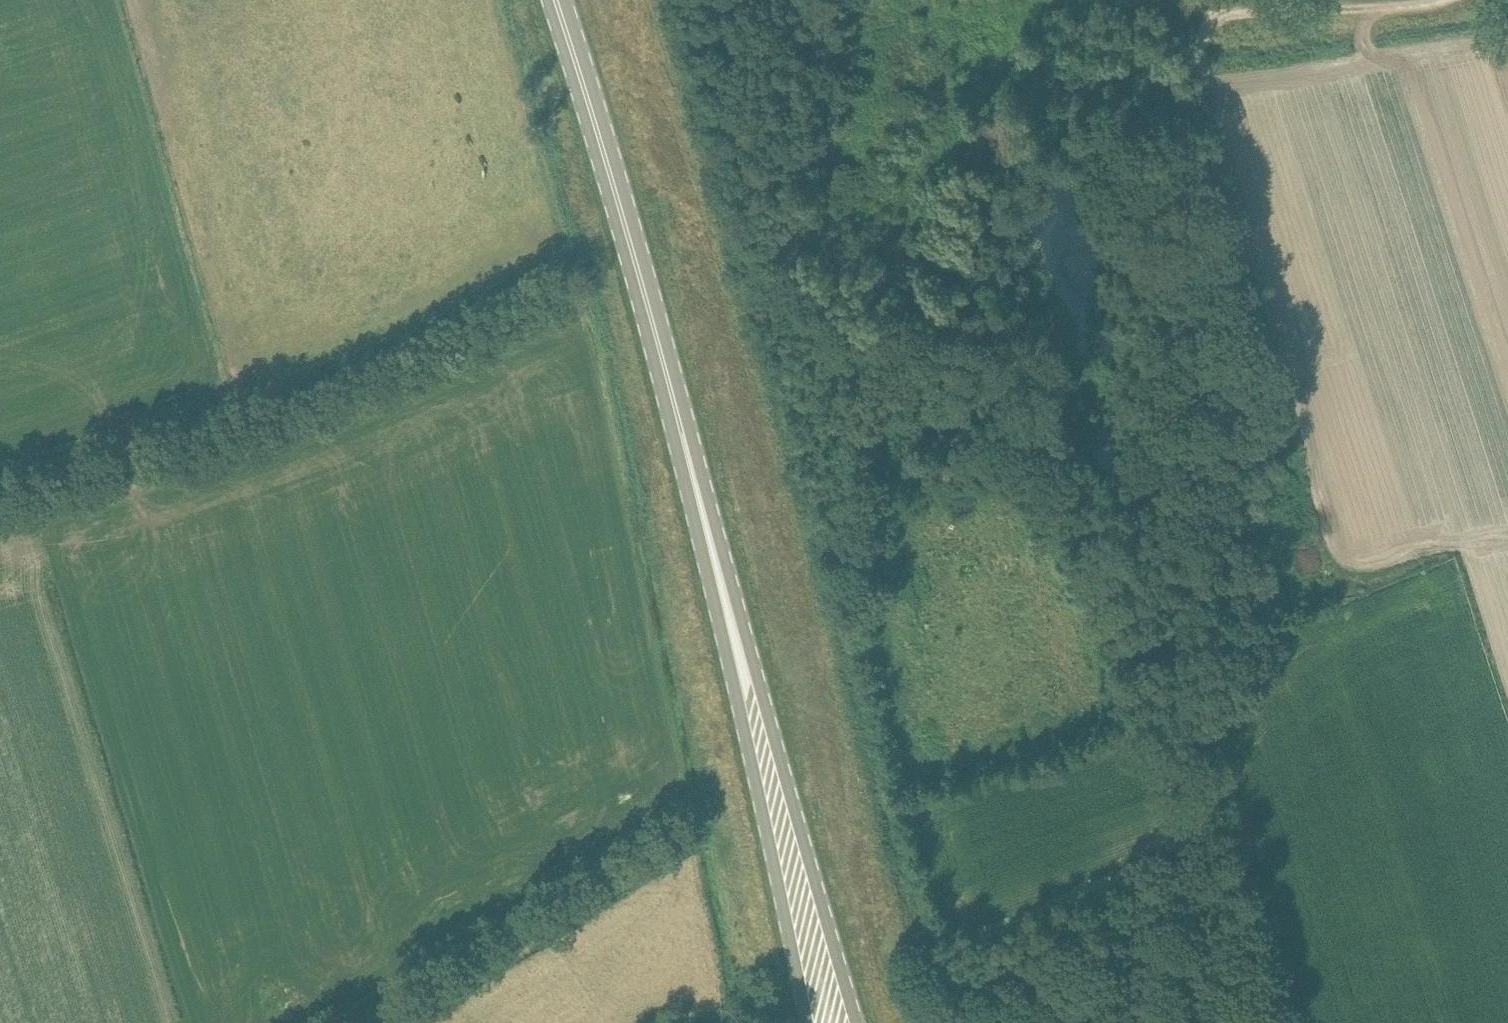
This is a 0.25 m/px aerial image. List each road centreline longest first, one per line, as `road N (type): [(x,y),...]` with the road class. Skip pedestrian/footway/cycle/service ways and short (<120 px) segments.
road 1 (primary): [(857,1022),(702,507)]
road 2 (primary): [(702,507),(556,0)]
road 3 (primary): [(702,507),(807,1022)]
road 4 (track): [(355,1022),(681,822)]
road 5 (track): [(1193,16),(1439,0)]

